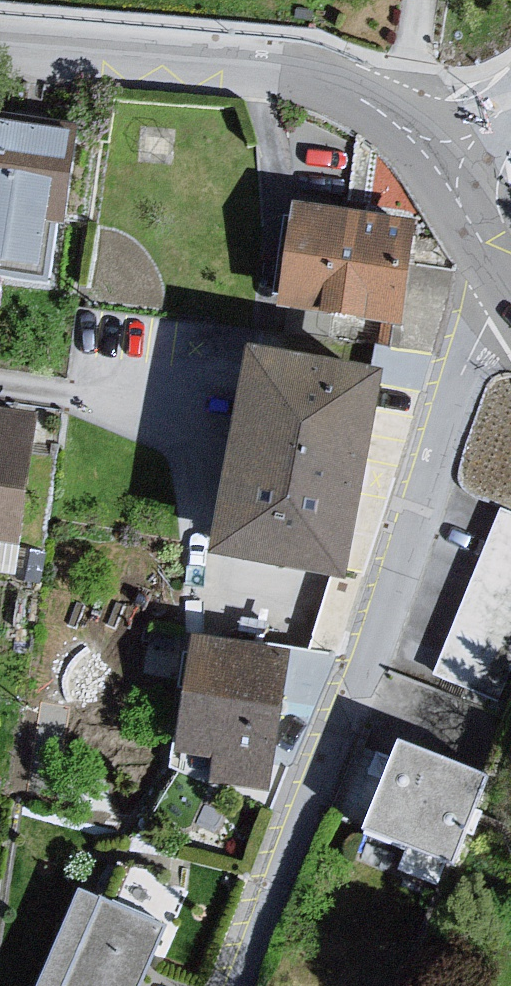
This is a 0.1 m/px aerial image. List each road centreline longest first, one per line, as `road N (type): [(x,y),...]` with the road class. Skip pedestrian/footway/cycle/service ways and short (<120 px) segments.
road 1 (residential): [(494,262),(298,825),(226,985)]
road 2 (residential): [(0,50),(251,71),(358,105),(434,161)]

